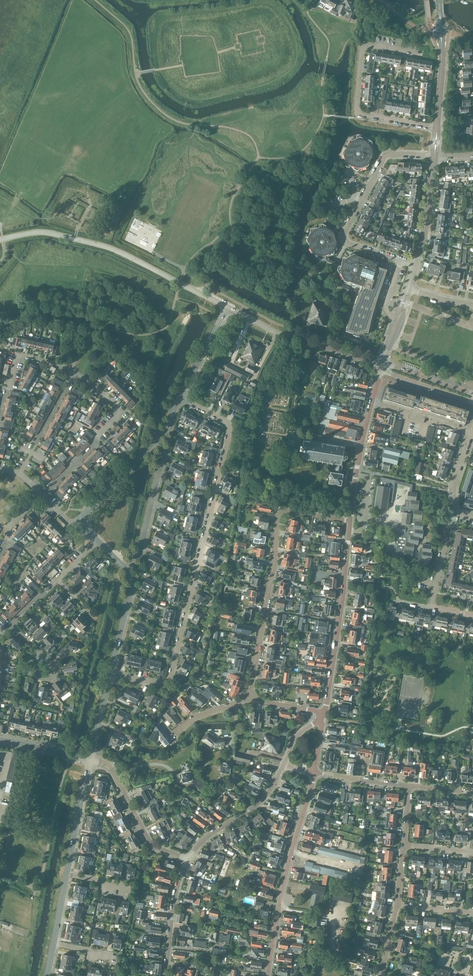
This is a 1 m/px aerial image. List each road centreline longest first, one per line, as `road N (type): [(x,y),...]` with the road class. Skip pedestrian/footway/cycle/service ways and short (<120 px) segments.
road 1 (residential): [(111,674),(160,685),(170,679),(229,428),(180,398)]
road 2 (track): [(162,69),(156,37),(163,18),(251,3),(276,10),(296,52),(270,82),(210,97),(185,95),(162,71)]
road 3 (residential): [(227,308),(101,246),(43,233),(0,240)]
road 4 (residential): [(416,265),(352,245),(344,234),(385,154),(434,157)]
road 5 (unclassified): [(267,975),(315,772)]
road 6 (residential): [(323,716),(350,521)]
road 7 (residential): [(250,700),(280,511)]
road 8 (residential): [(75,375),(120,412),(41,494)]
road 9 (residential): [(382,366),(276,333),(227,308)]
road 10 (residential): [(350,521),(381,370)]
road 11 (residential): [(184,860),(153,849),(111,770),(90,760)]
road 12 (residential): [(284,764),(257,804),(184,860)]
road 13 (residential): [(437,128),(359,113),(362,54)]
road 14 (residential): [(126,568),(139,556),(162,459),(154,441)]
road 15 (residential): [(0,421),(17,356),(75,375)]
road 16 (tertiary): [(437,128),(440,0)]

